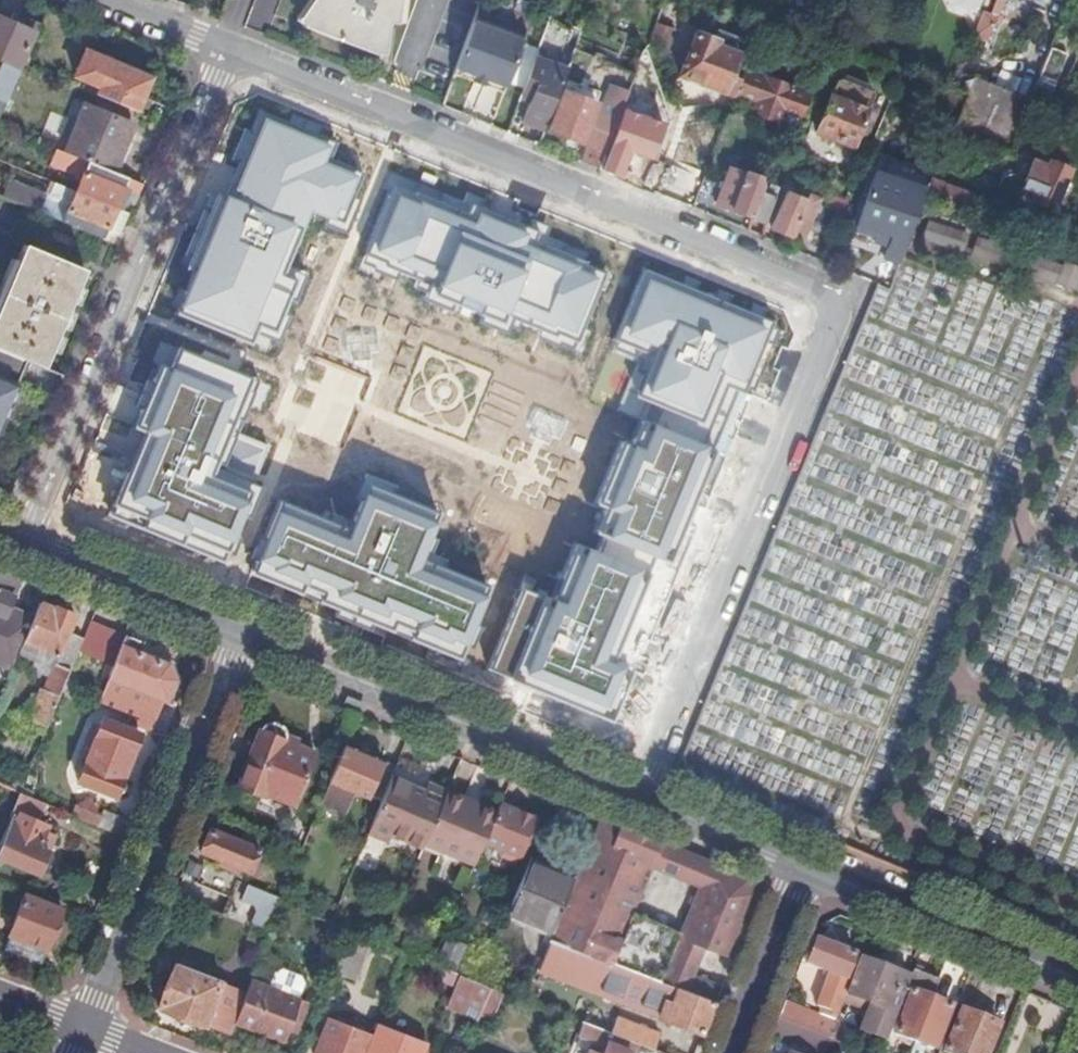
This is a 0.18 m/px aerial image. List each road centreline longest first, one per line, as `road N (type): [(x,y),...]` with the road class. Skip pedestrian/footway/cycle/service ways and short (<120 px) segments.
road 1 (residential): [(232,50),(841,302),(641,797)]
road 2 (residential): [(25,544),(232,50)]
road 3 (tertiary): [(243,635),(641,797)]
road 4 (residential): [(243,635),(90,1026)]
road 5 (tertiary): [(806,865),(1077,979)]
road 6 (tertiary): [(25,544),(243,635)]
road 7 (residential): [(806,865),(732,1052)]
road 8 (tertiary): [(641,797),(806,865)]
road 9 (residential): [(232,50),(103,0)]

